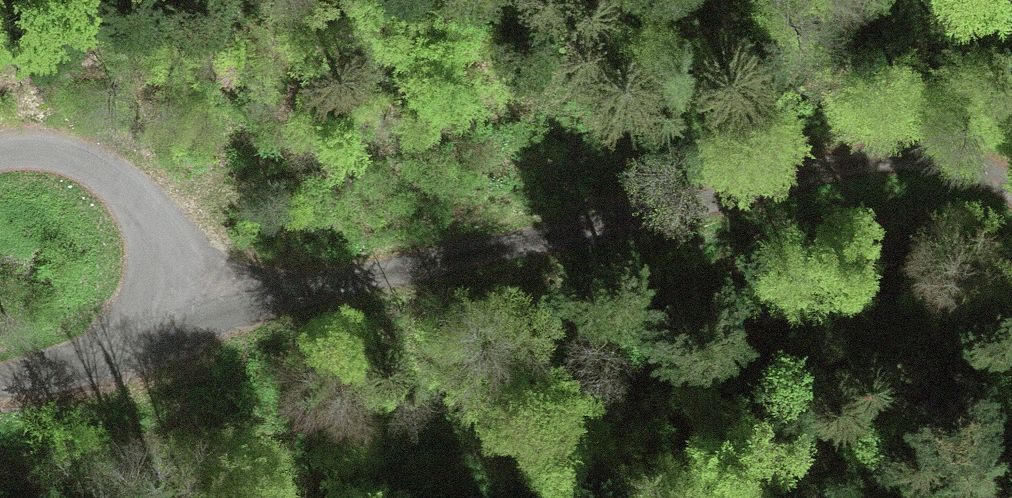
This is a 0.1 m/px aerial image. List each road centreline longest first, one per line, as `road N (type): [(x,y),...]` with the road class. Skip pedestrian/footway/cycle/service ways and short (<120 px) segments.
road 1 (unclassified): [(146,316),(616,226),(856,163),(946,159),(1011,186)]
road 2 (track): [(151,230),(289,169),(477,107),(714,0)]
road 3 (unclassified): [(146,316),(155,250),(129,194),(91,164),(64,155),(0,154)]
road 4 (unclassified): [(0,381),(99,356),(146,316)]

